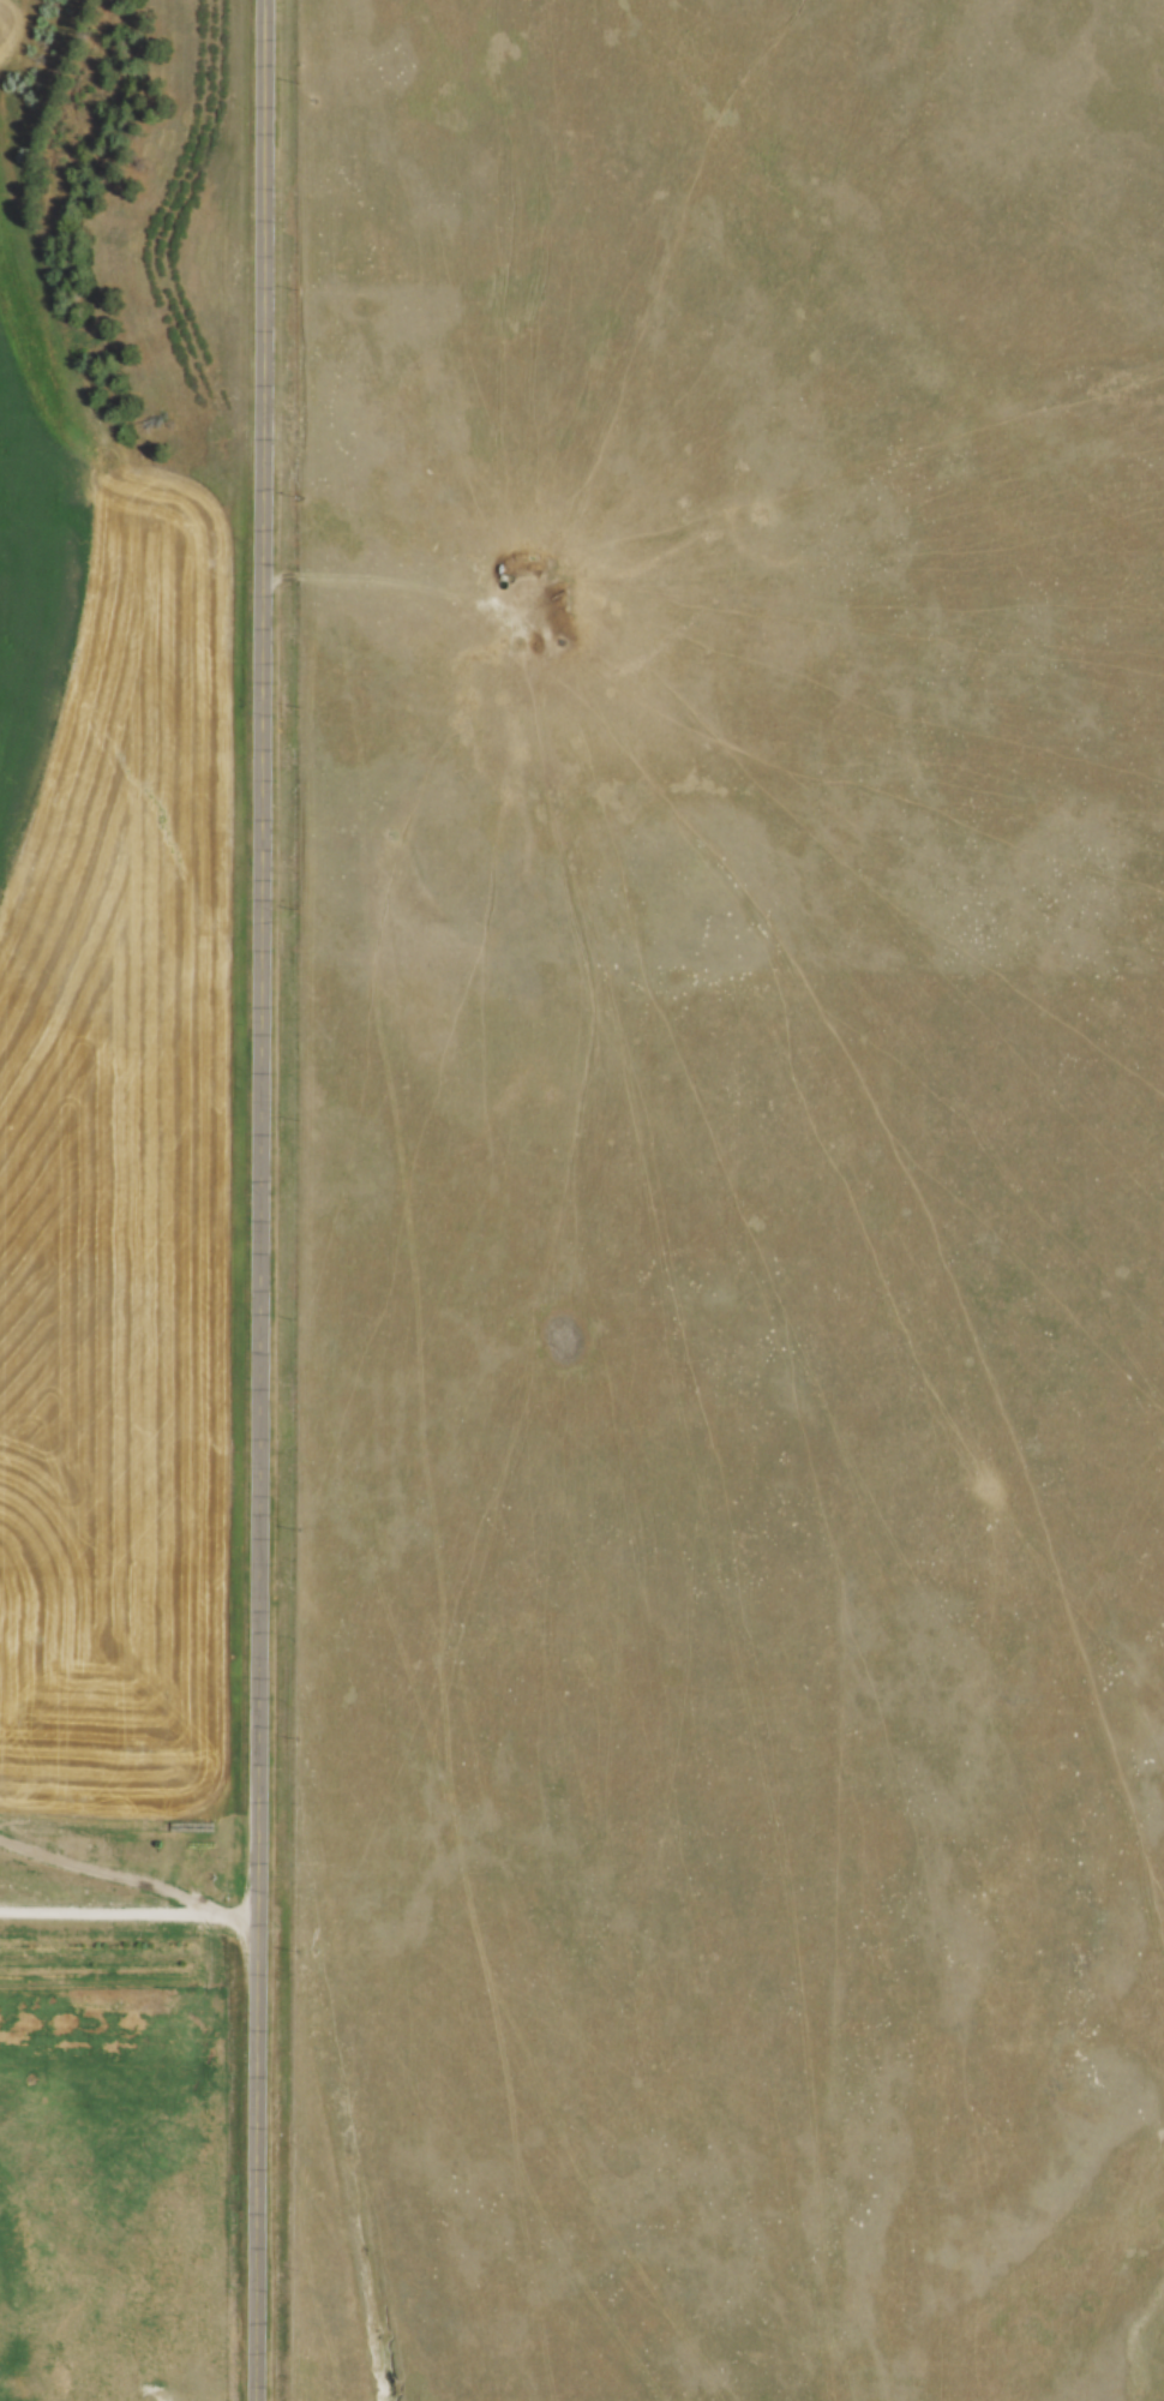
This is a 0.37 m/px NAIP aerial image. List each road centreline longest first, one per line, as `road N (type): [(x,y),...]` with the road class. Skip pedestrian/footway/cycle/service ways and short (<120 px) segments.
road 1 (tertiary): [(256,2400),(265,0)]

